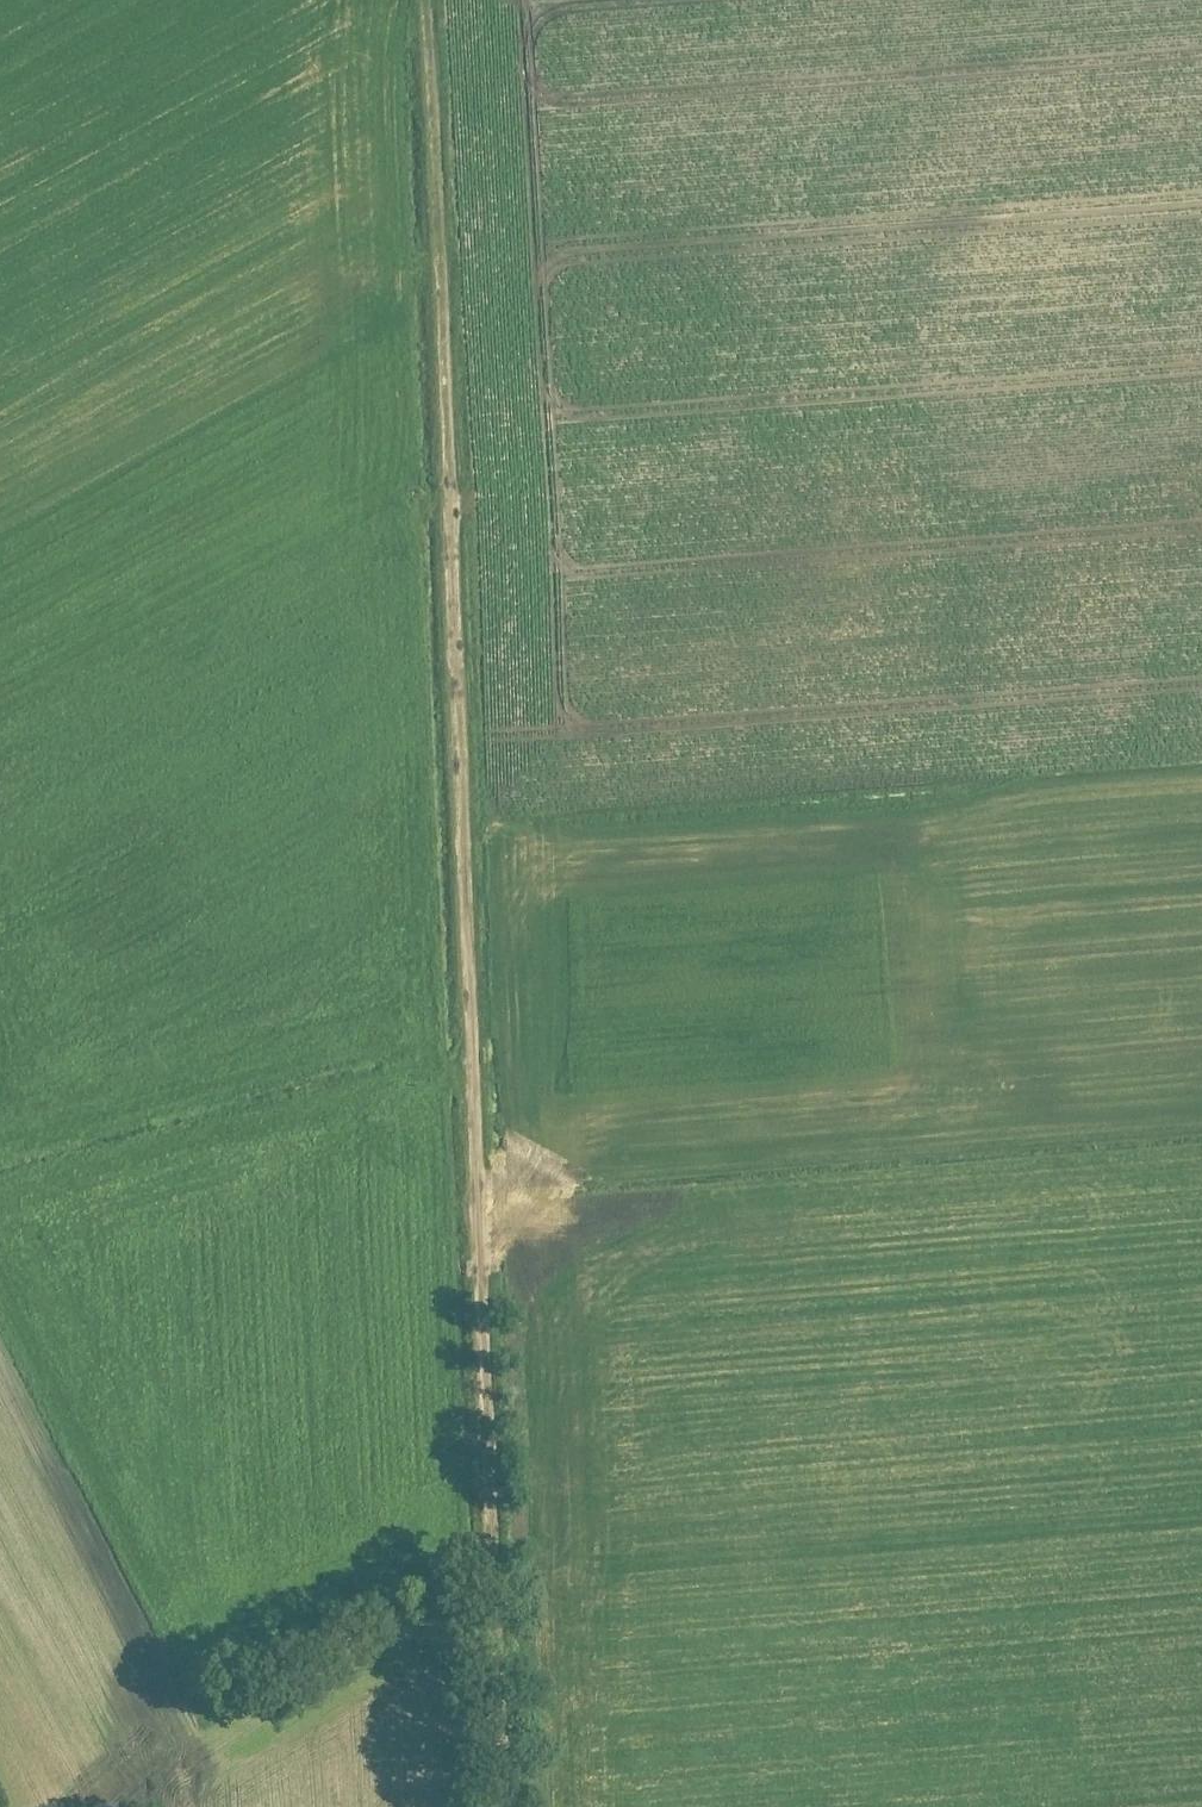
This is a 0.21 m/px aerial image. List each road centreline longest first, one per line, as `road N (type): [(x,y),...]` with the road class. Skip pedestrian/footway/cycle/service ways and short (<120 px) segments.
road 1 (track): [(503,1806),(428,0)]

